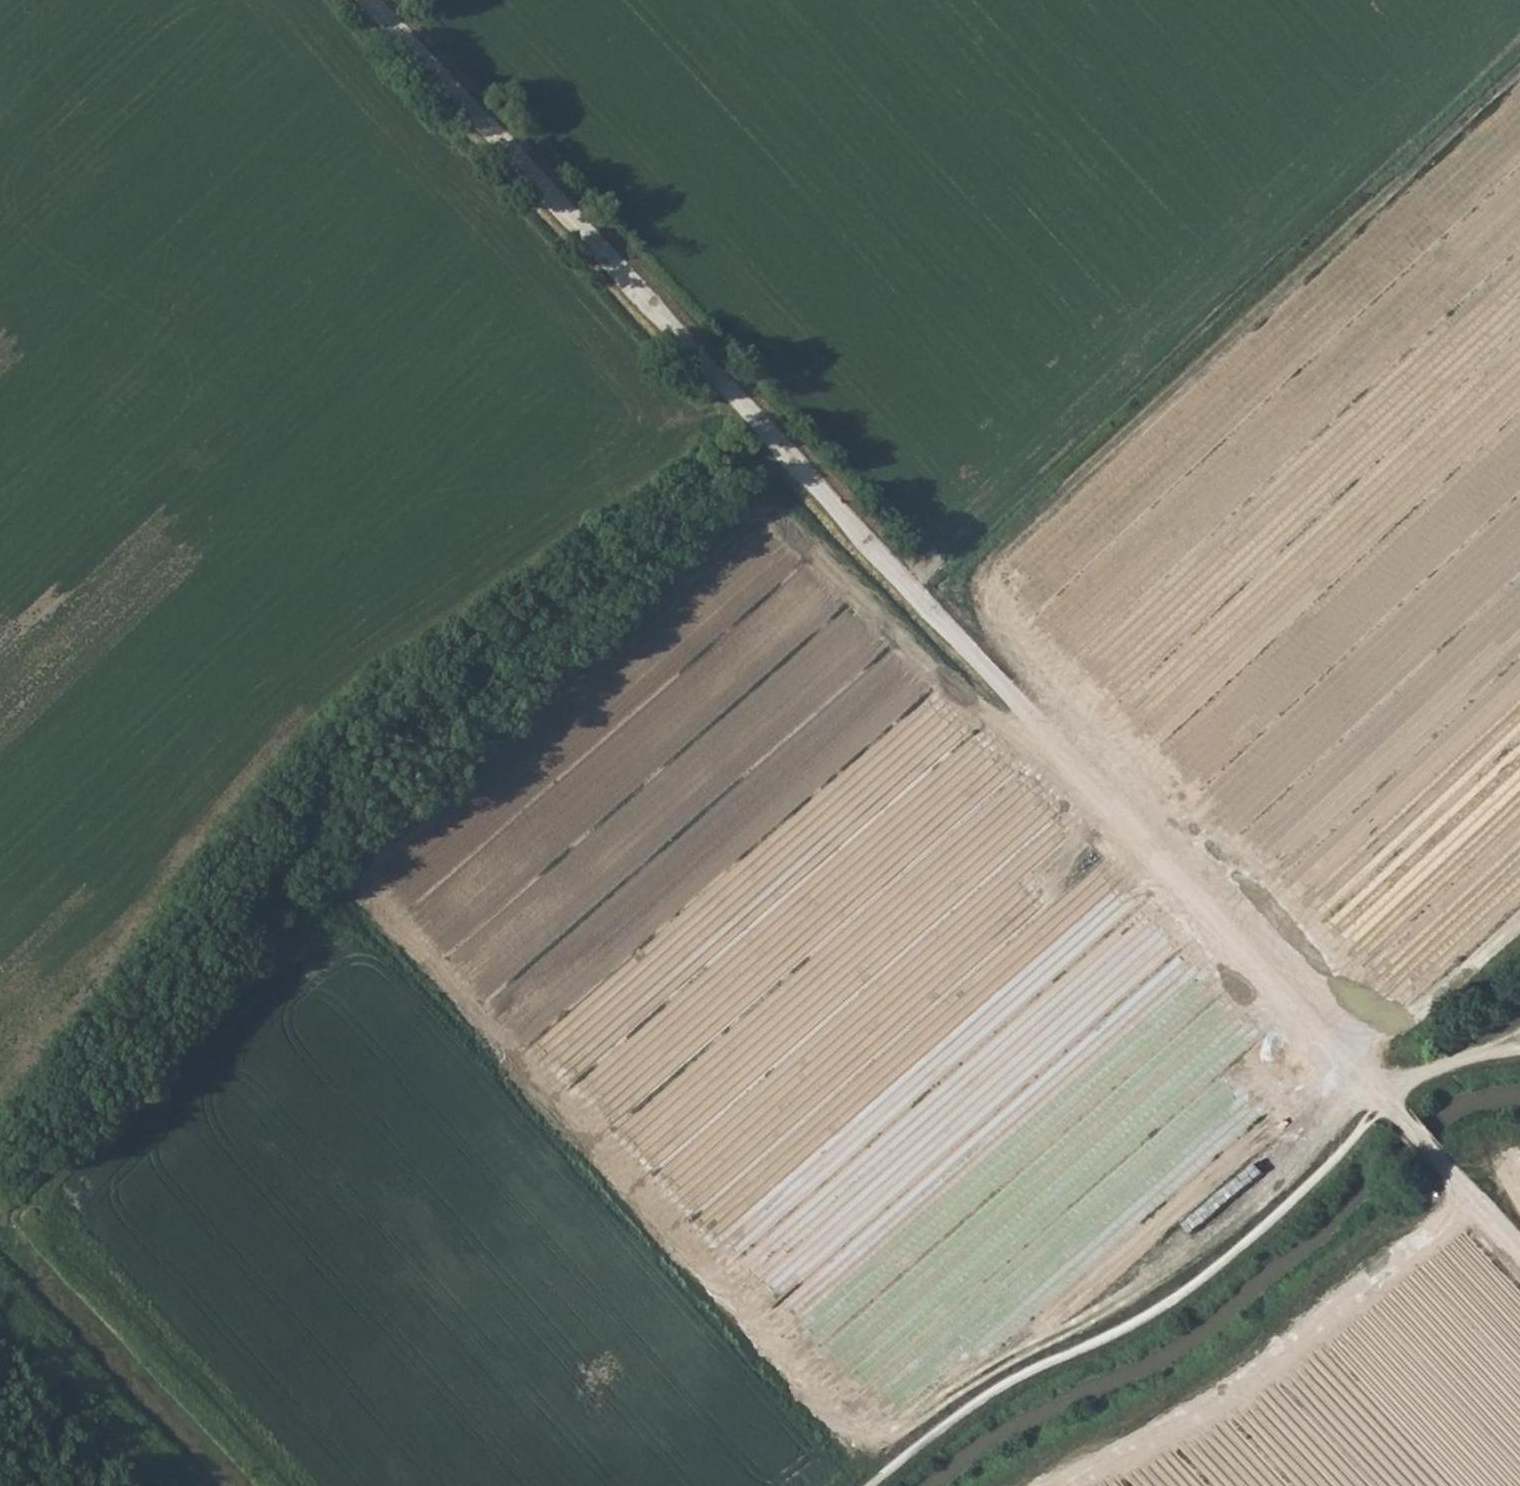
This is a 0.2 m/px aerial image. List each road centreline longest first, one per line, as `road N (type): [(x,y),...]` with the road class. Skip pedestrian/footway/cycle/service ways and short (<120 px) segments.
road 1 (track): [(371,0),(1387,1100)]
road 2 (track): [(1387,1100),(1519,1240)]

